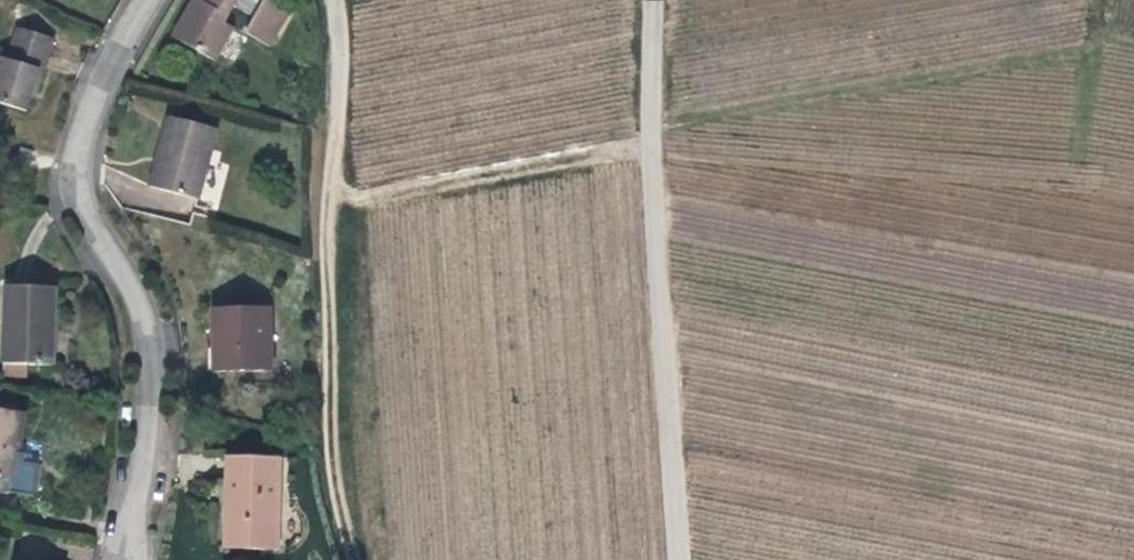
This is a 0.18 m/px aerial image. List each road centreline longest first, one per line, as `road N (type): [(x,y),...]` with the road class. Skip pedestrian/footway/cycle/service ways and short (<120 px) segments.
road 1 (track): [(680,559),(648,146),(368,197),(350,196),(331,179)]
road 2 (residential): [(122,559),(149,401),(145,318),(78,202),(73,168),(81,130),(150,0)]
road 3 (track): [(333,0),(340,36),(326,242),(327,411),(357,559)]
road 4 (track): [(648,146),(653,0)]

